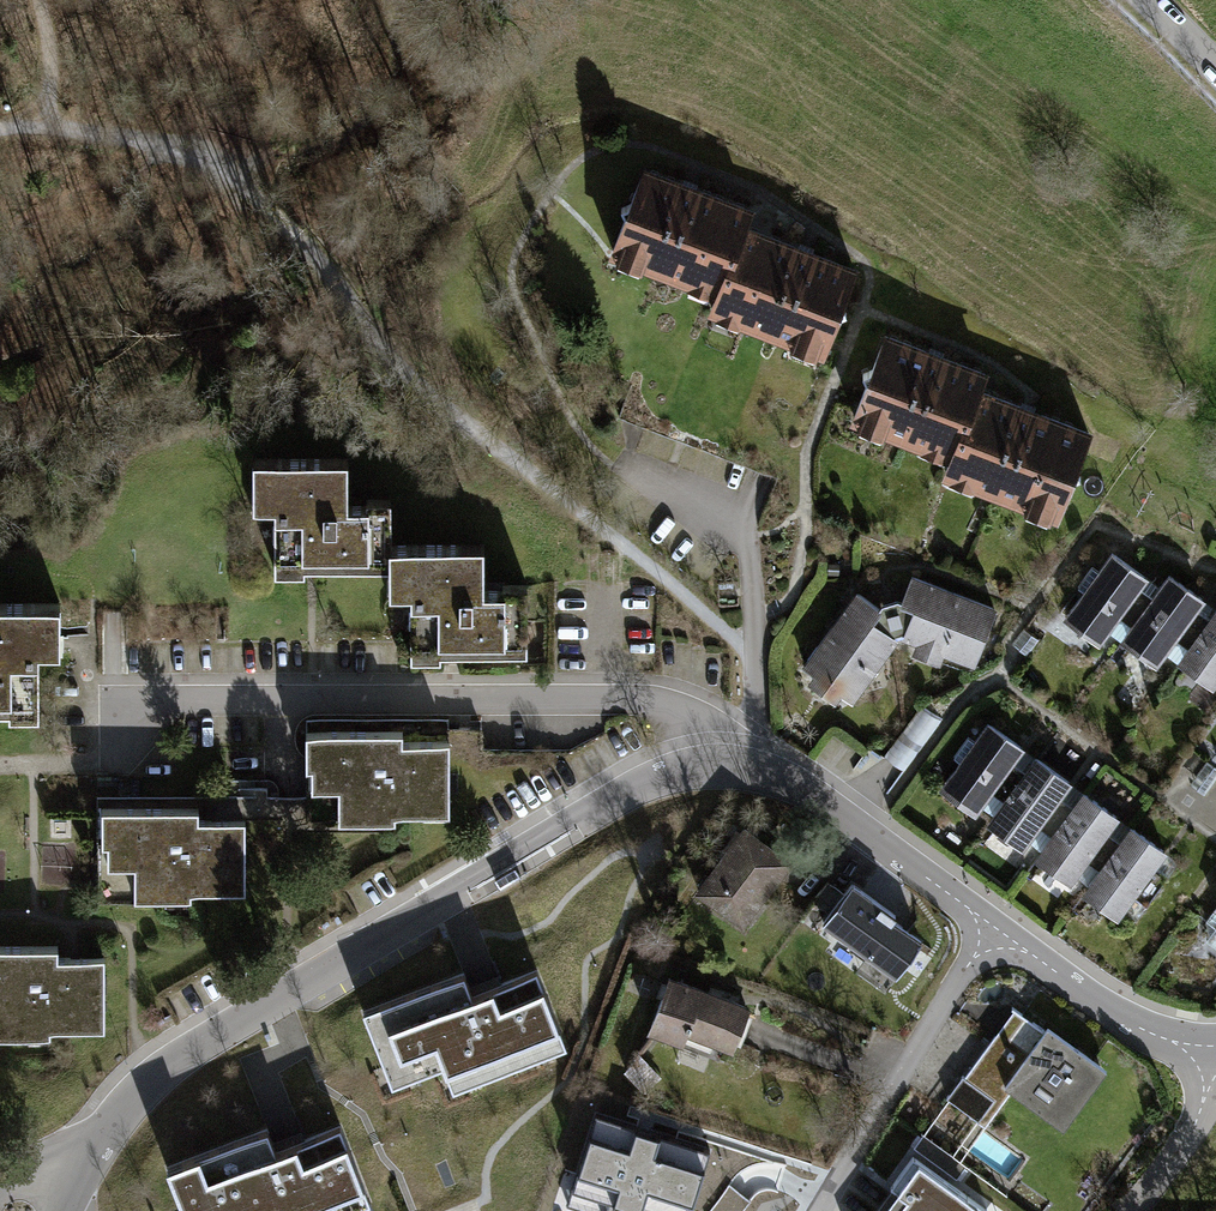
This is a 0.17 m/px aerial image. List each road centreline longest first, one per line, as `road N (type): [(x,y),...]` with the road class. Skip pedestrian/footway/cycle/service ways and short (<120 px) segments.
road 1 (residential): [(721,764),(644,784),(577,819),(212,1034),(135,1092),(28,1210)]
road 2 (track): [(755,655),(422,390),(283,215),(219,159)]
road 3 (residential): [(721,764),(681,714),(643,705),(93,705)]
road 4 (residential): [(1214,1053),(1129,1023),(812,793),(752,768)]
road 5 (residential): [(1214,1053),(1199,1118),(1136,1210)]
road 6 (track): [(219,159),(128,135),(51,131)]
road 7 (track): [(51,131),(37,0)]

